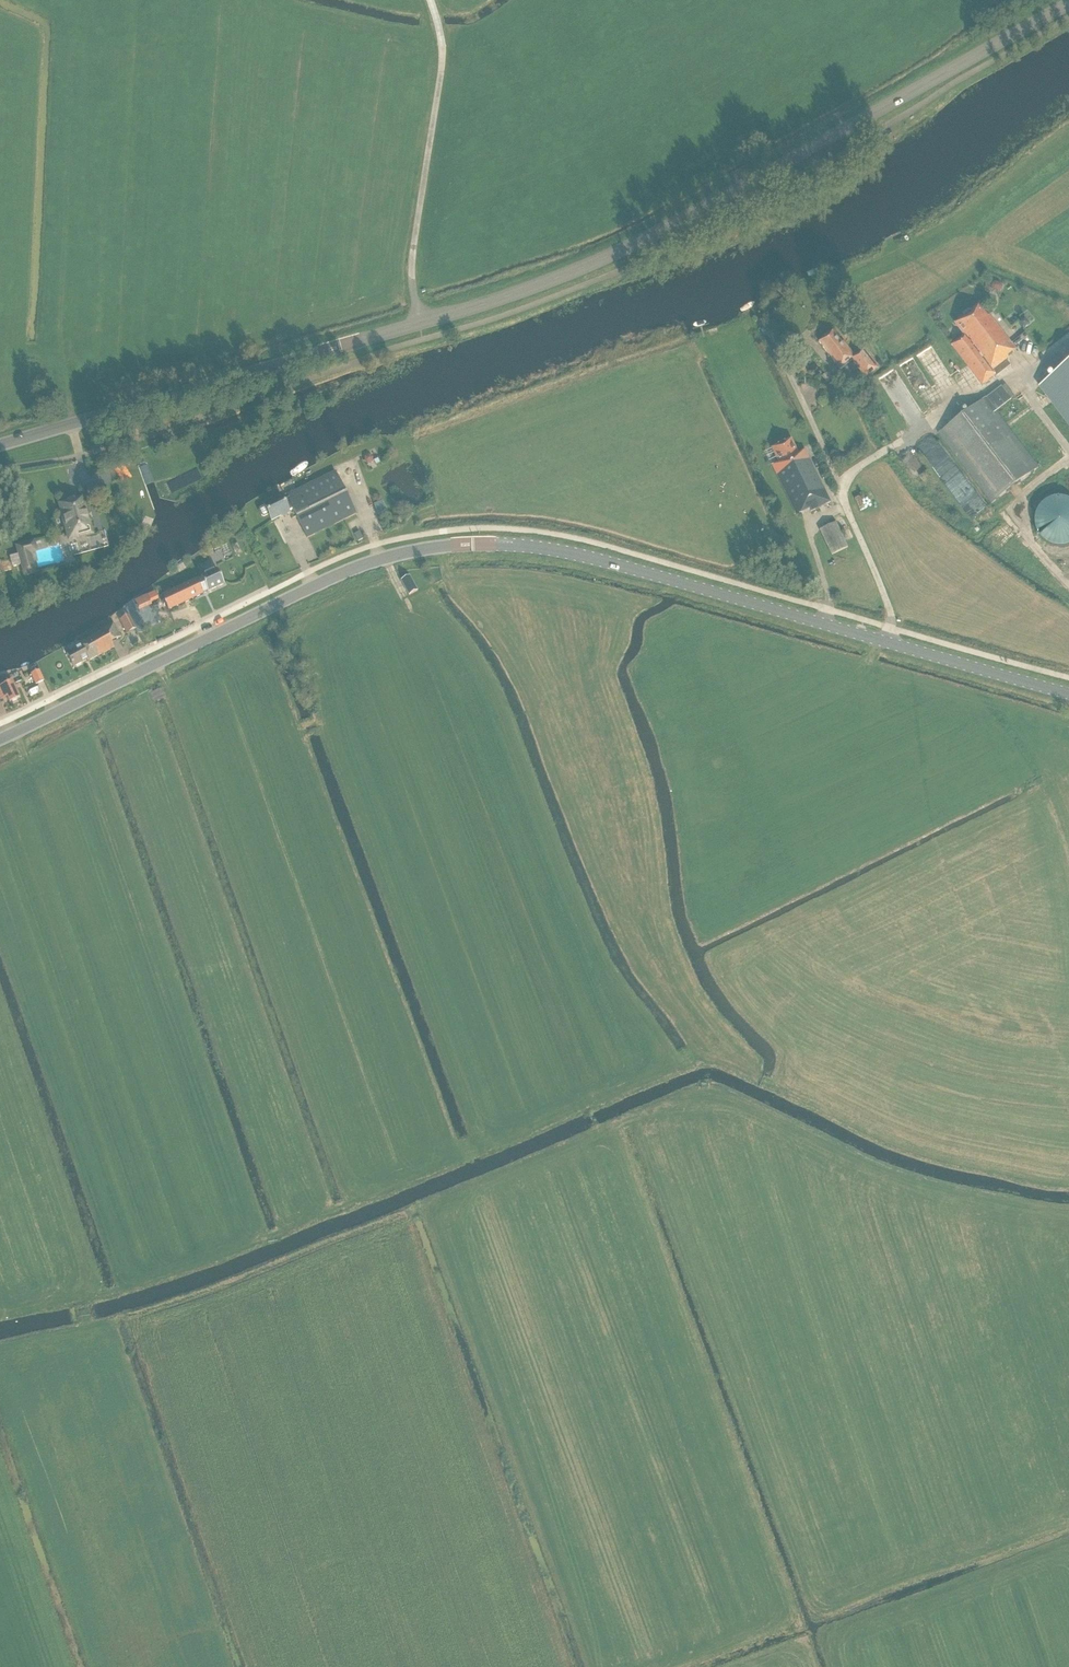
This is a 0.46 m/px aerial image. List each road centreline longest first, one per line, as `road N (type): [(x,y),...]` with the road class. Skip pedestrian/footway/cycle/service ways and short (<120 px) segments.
road 1 (secondary): [(0,444),(241,378),(589,265),(1068,3)]
road 2 (secondary): [(0,739),(338,574),(386,557),(473,543),(570,553),(1068,693)]

